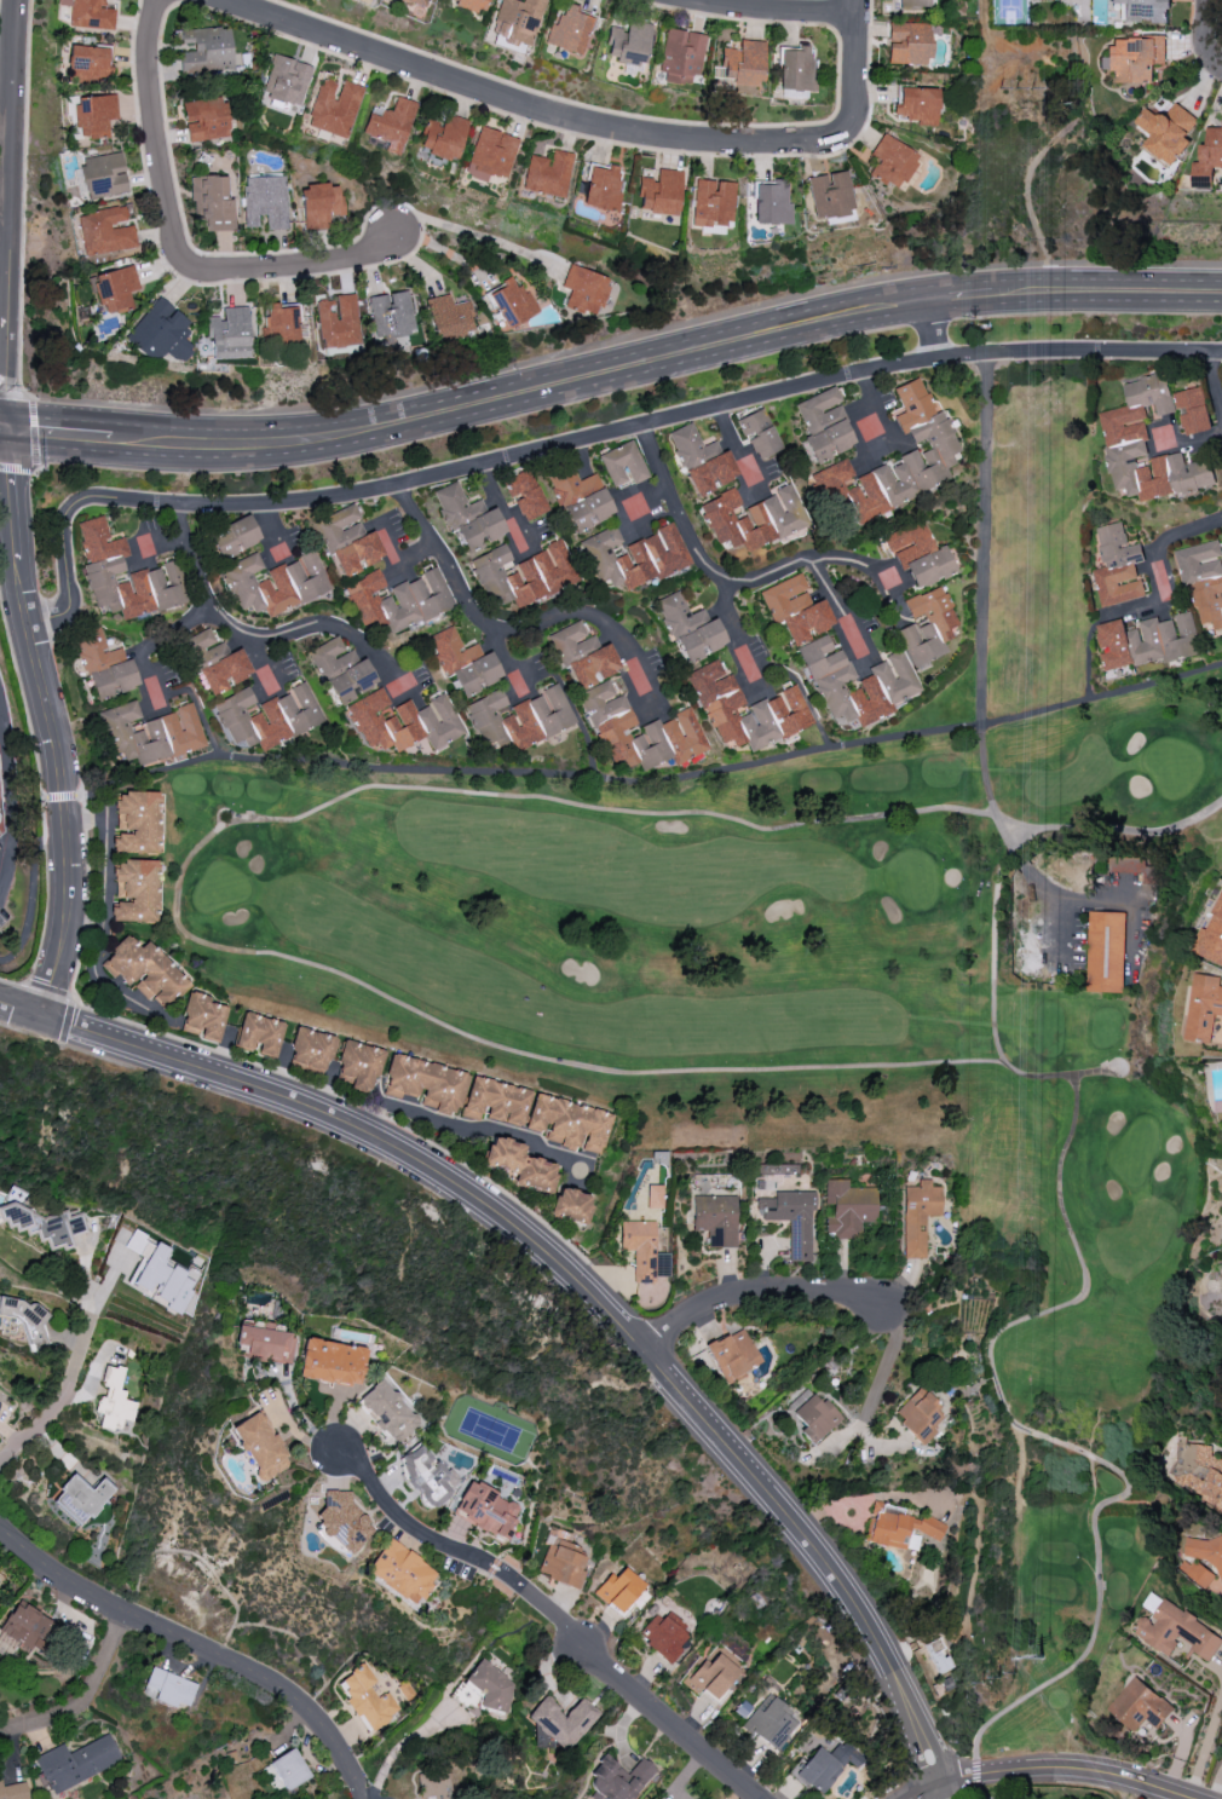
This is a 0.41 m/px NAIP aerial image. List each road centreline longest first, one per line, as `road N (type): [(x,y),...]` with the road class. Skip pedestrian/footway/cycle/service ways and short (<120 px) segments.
road 1 (residential): [(1221,354),(1067,350),(935,361),(335,500),(263,507),(99,500),(71,512),(67,525),(71,606),(60,621),(30,628)]
road 2 (tertiary): [(940,1783),(883,1651),(807,1534),(553,1253),(400,1152),(286,1099),(0,1002)]
road 3 (secondary): [(111,438),(263,444),(387,427),(932,304)]
road 4 (residential): [(225,0),(547,115),(621,134),(722,144),(837,137),(853,119),(861,0)]
road 5 (tertiary): [(7,427),(17,553),(65,796),(65,895),(40,1015)]
road 6 (residential): [(393,248),(209,271),(180,252),(148,68),(161,0)]
road 7 (residential): [(0,1528),(46,1572),(296,1703),(336,1751),(361,1798)]
road 8 (residential): [(7,427),(23,0)]
road 9 (residential): [(400,486),(477,618),(500,640),(560,618),(590,617),(633,645),(647,682)]
road 10 (residential): [(492,1568),(567,1625),(580,1649),(758,1798)]
road 11 (residential): [(649,426),(685,530),(722,582),(845,559),(886,580)]
road 12 (residential): [(180,507),(226,624),(267,642),(316,627),(340,629),(409,685)]
road 13 (residential): [(940,1783),(1066,1768),(1199,1798)]
road 14 (residential): [(646,1348),(739,1297),(888,1296)]
road 15 (secondary): [(992,295),(1221,295)]
road 16 (residential): [(341,1454),(369,1471),(416,1528),(492,1568)]
road 17 (residential): [(705,0),(860,12)]
road 18 (residential): [(1221,523),(1153,544),(1168,602)]

